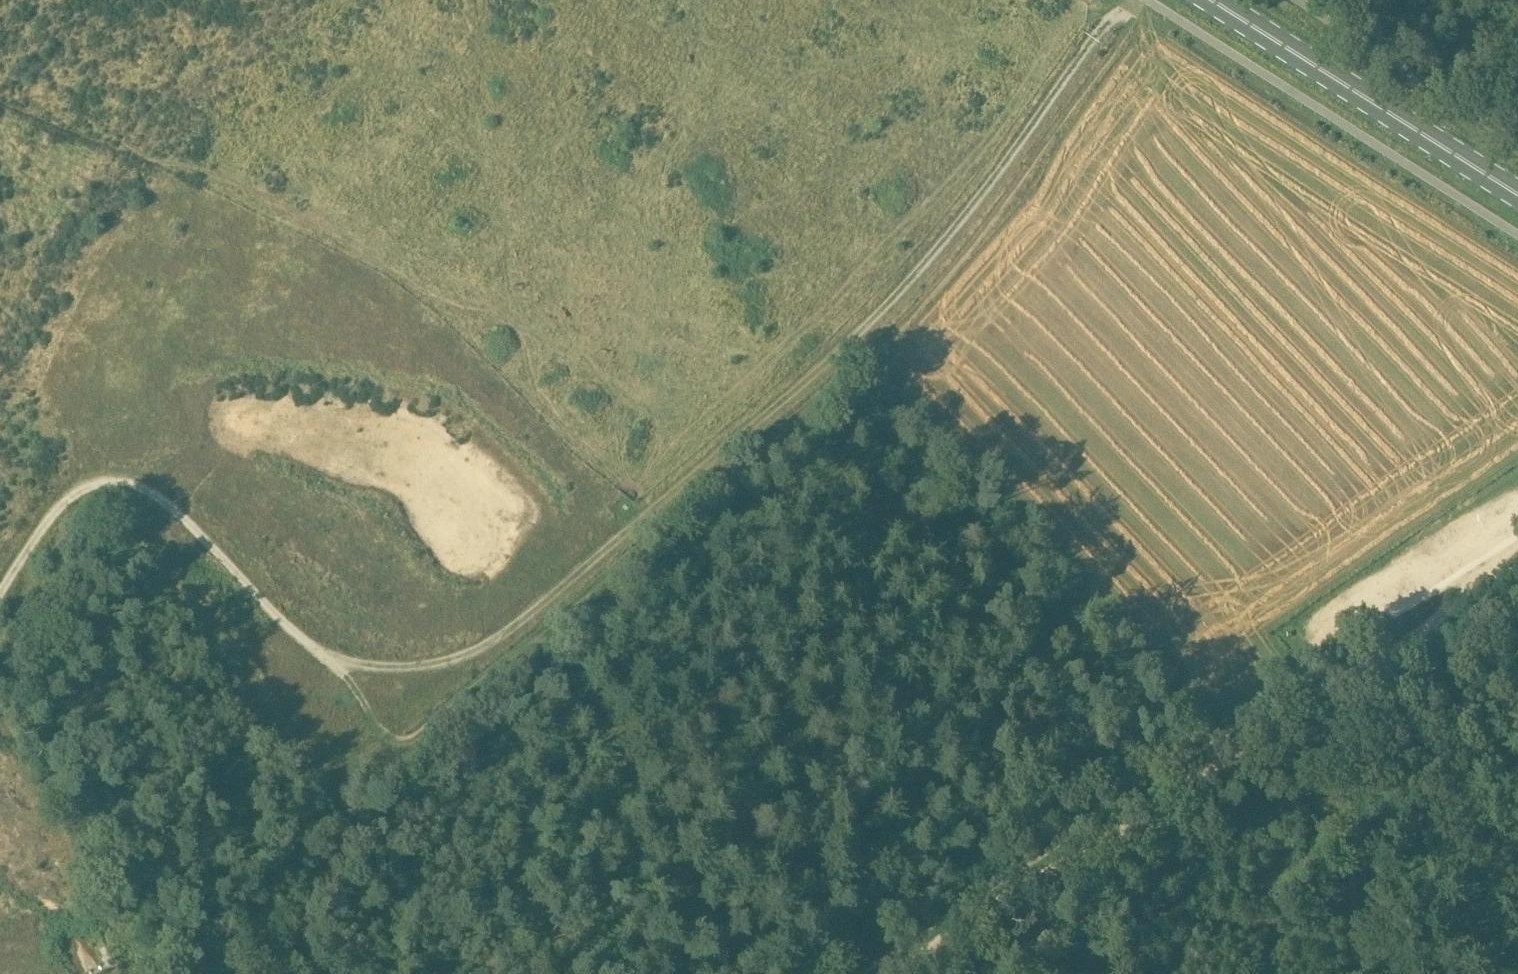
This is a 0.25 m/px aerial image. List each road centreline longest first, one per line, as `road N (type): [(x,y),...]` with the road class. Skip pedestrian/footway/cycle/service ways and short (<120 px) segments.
road 1 (track): [(1152,0),(1015,197),(906,315),(509,673),(444,711),(387,722),(346,663)]
road 2 (track): [(905,973),(1334,685)]
road 3 (primary): [(1517,194),(1211,0)]
road 4 (track): [(1334,685),(1492,577),(1517,542)]

